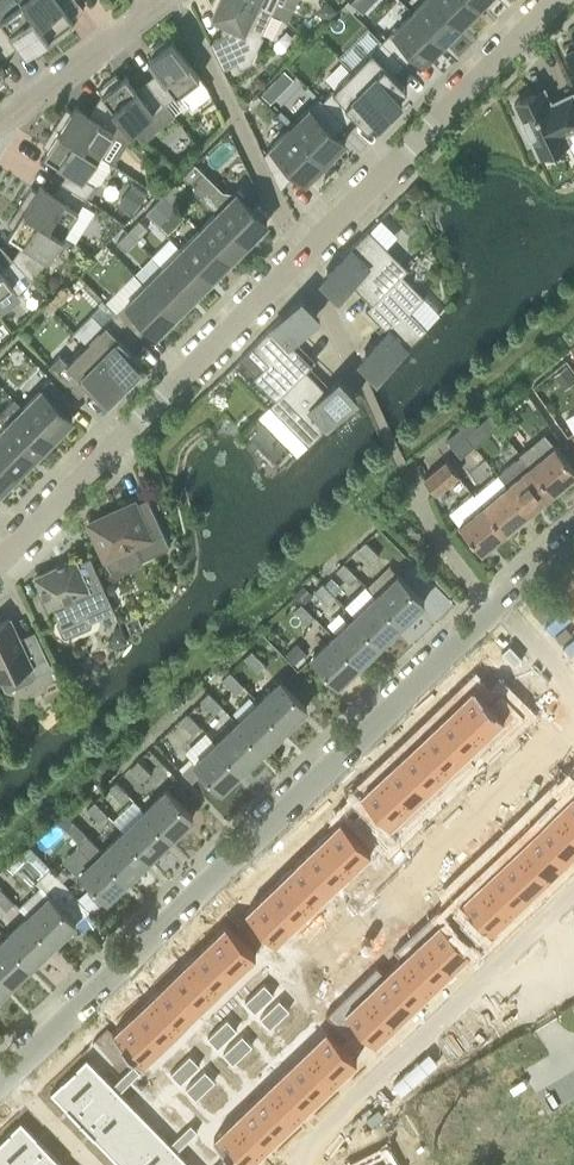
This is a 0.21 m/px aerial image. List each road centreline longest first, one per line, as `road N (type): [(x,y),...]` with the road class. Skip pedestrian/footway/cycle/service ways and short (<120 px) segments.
road 1 (residential): [(0,559),(553,0)]
road 2 (residential): [(4,1083),(491,611)]
road 3 (residential): [(292,1164),(573,885)]
road 4 (residential): [(0,128),(130,30),(148,0)]

